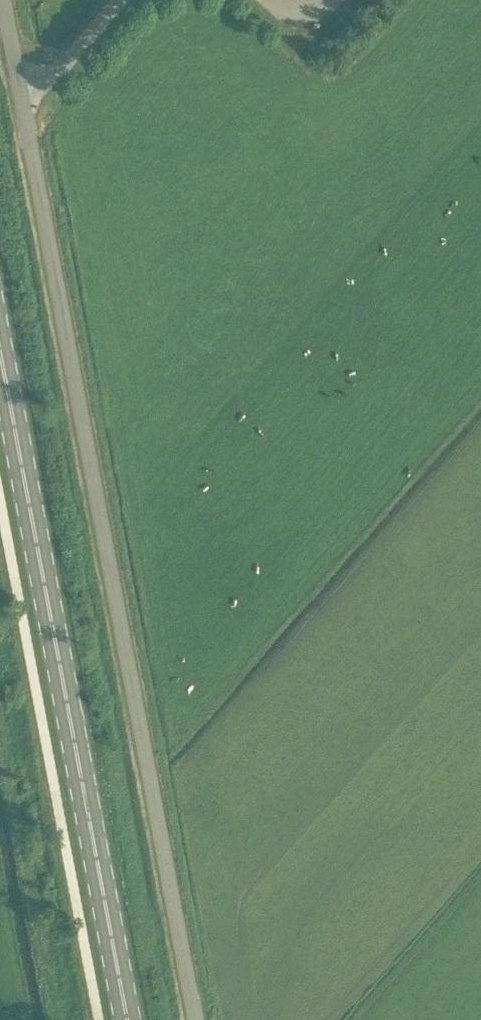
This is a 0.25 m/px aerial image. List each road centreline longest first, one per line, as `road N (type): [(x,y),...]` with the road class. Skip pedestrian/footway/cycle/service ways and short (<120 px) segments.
road 1 (unclassified): [(196,1019),(2,0)]
road 2 (secondary): [(126,1019),(0,355)]

